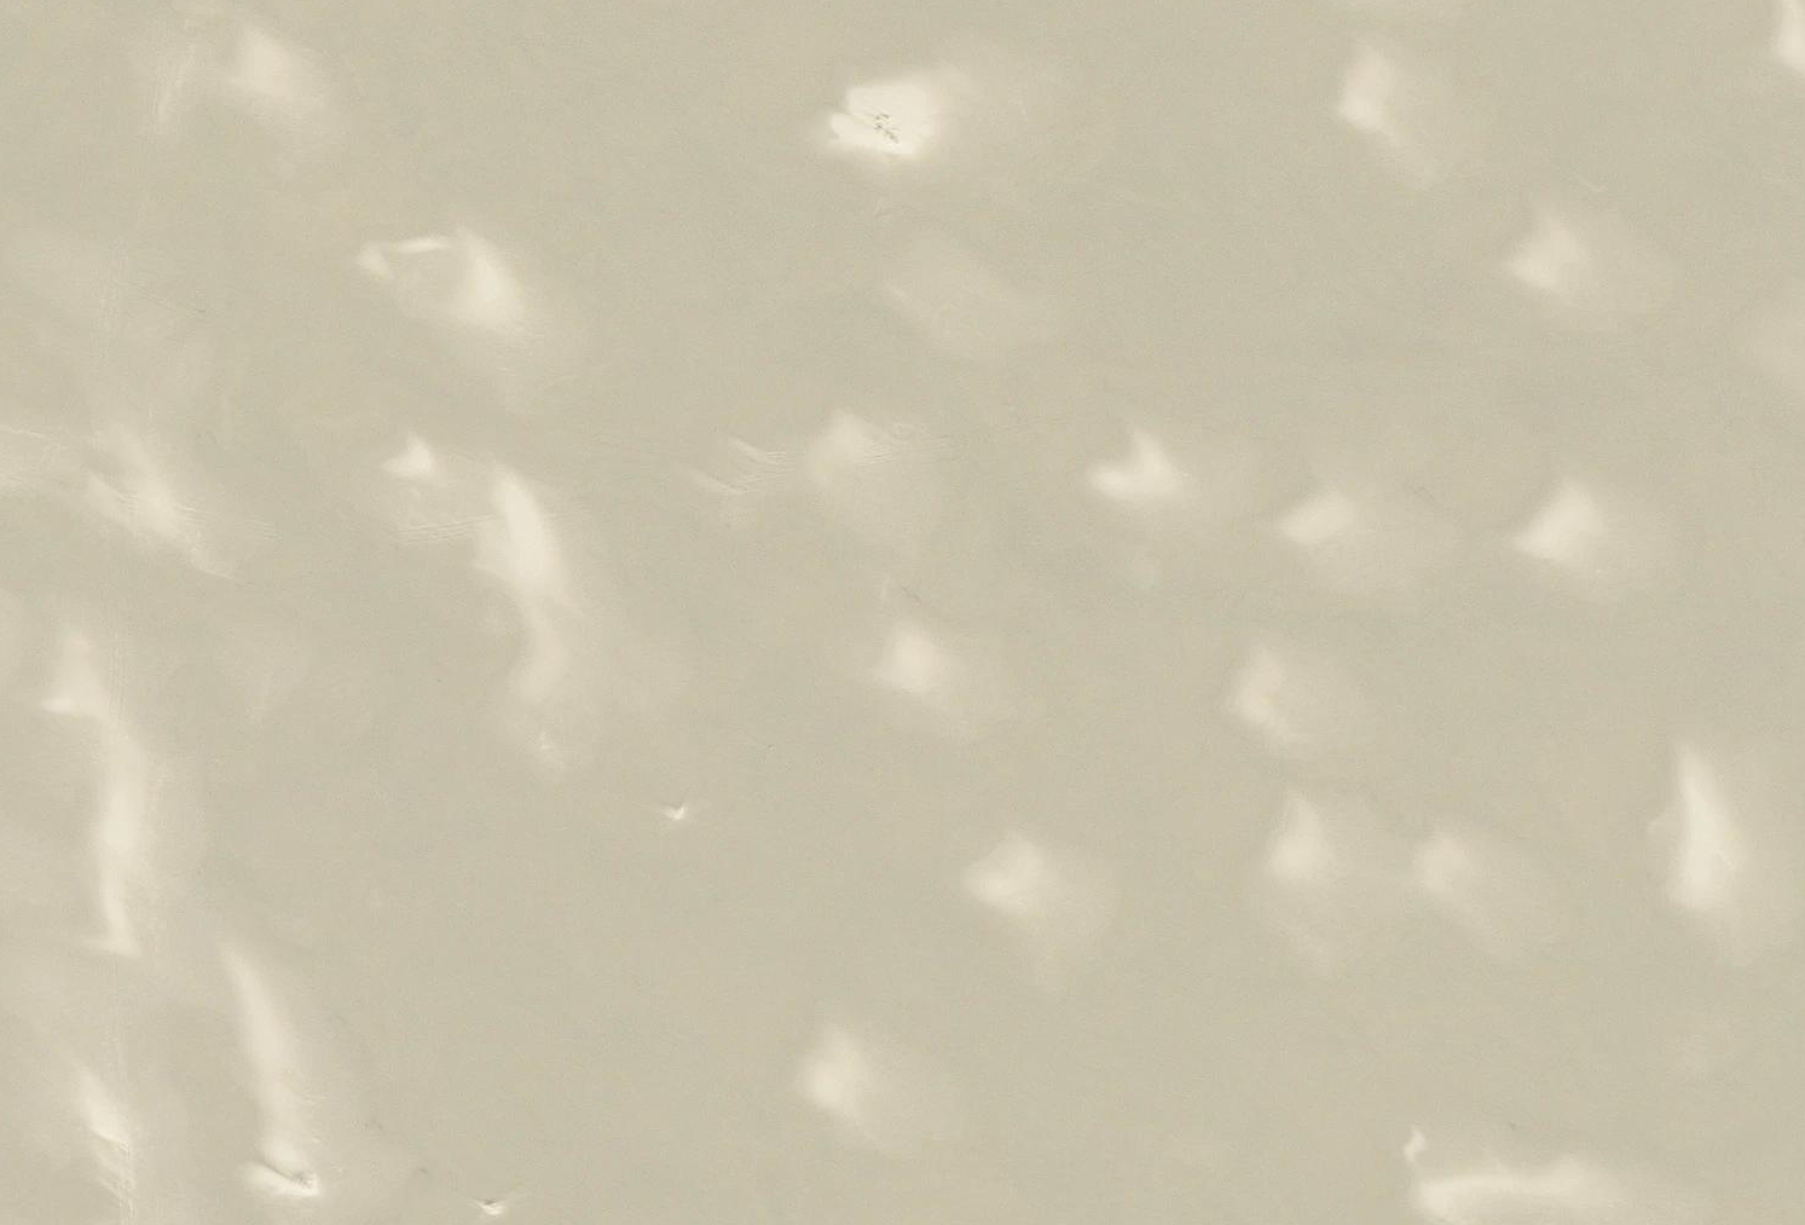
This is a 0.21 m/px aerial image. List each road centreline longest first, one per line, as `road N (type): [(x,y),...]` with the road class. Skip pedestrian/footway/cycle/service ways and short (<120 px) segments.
road 1 (track): [(853,1224),(789,183),(800,0)]
road 2 (track): [(801,354),(0,388)]

